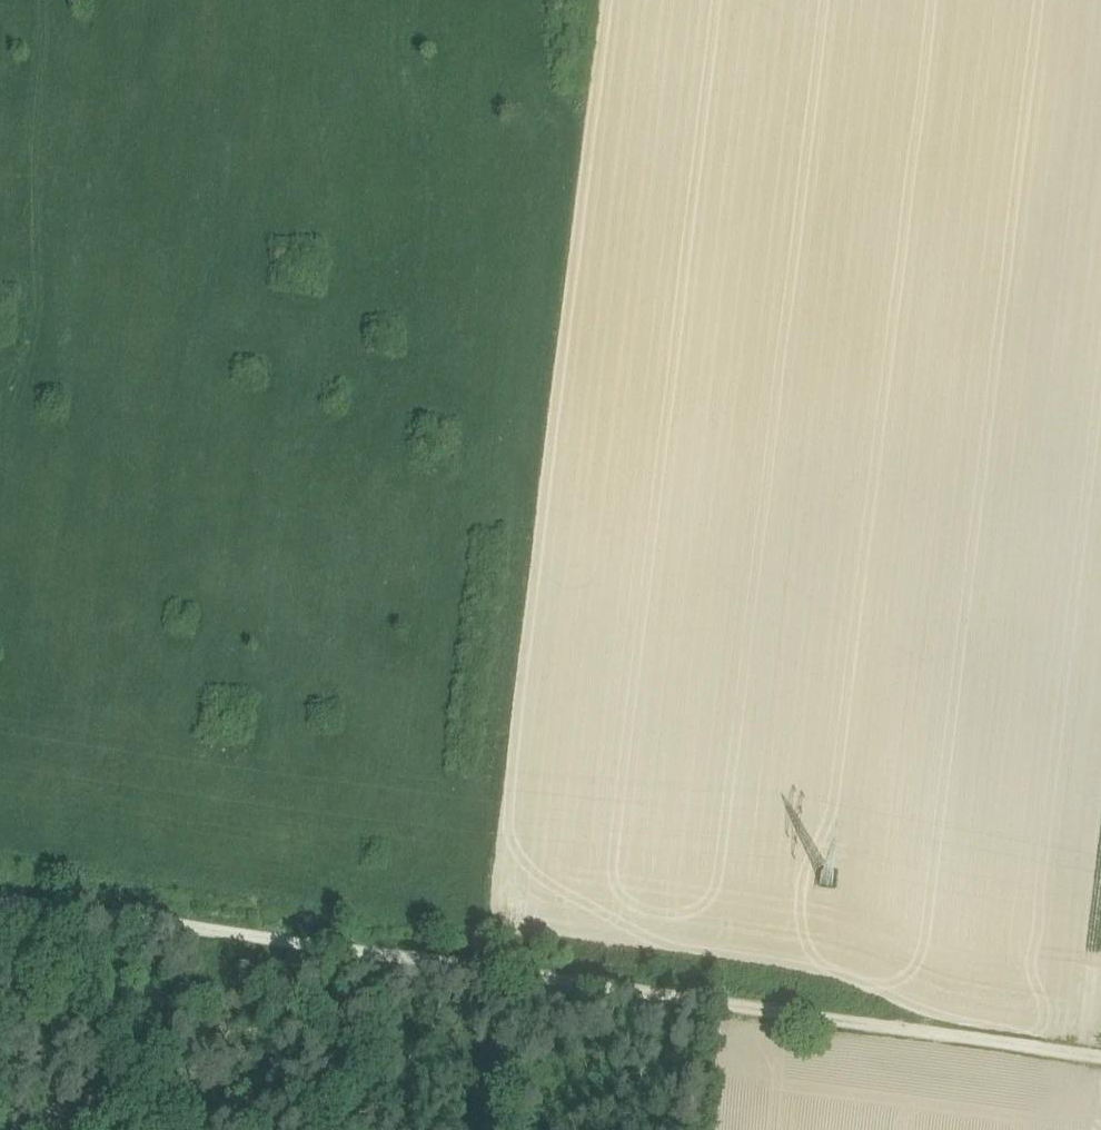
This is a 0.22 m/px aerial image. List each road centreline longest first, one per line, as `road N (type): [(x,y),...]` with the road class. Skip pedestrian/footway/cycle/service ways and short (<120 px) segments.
road 1 (track): [(1100,1056),(0,900)]

